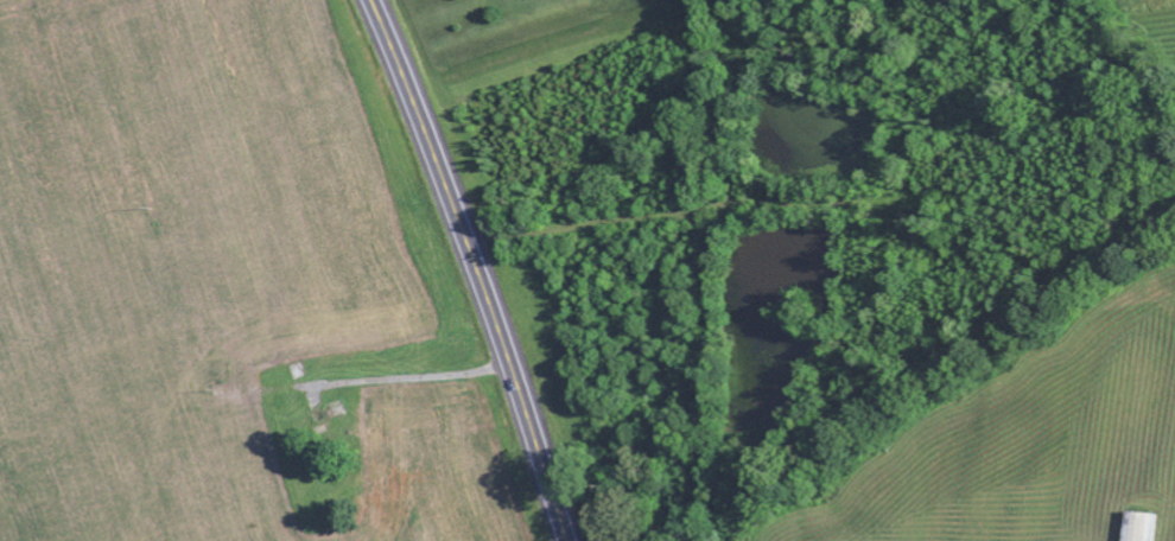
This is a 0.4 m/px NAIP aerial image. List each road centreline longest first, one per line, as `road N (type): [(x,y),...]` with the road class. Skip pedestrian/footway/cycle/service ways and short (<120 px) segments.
road 1 (primary): [(569,540),(461,219),(370,0)]

